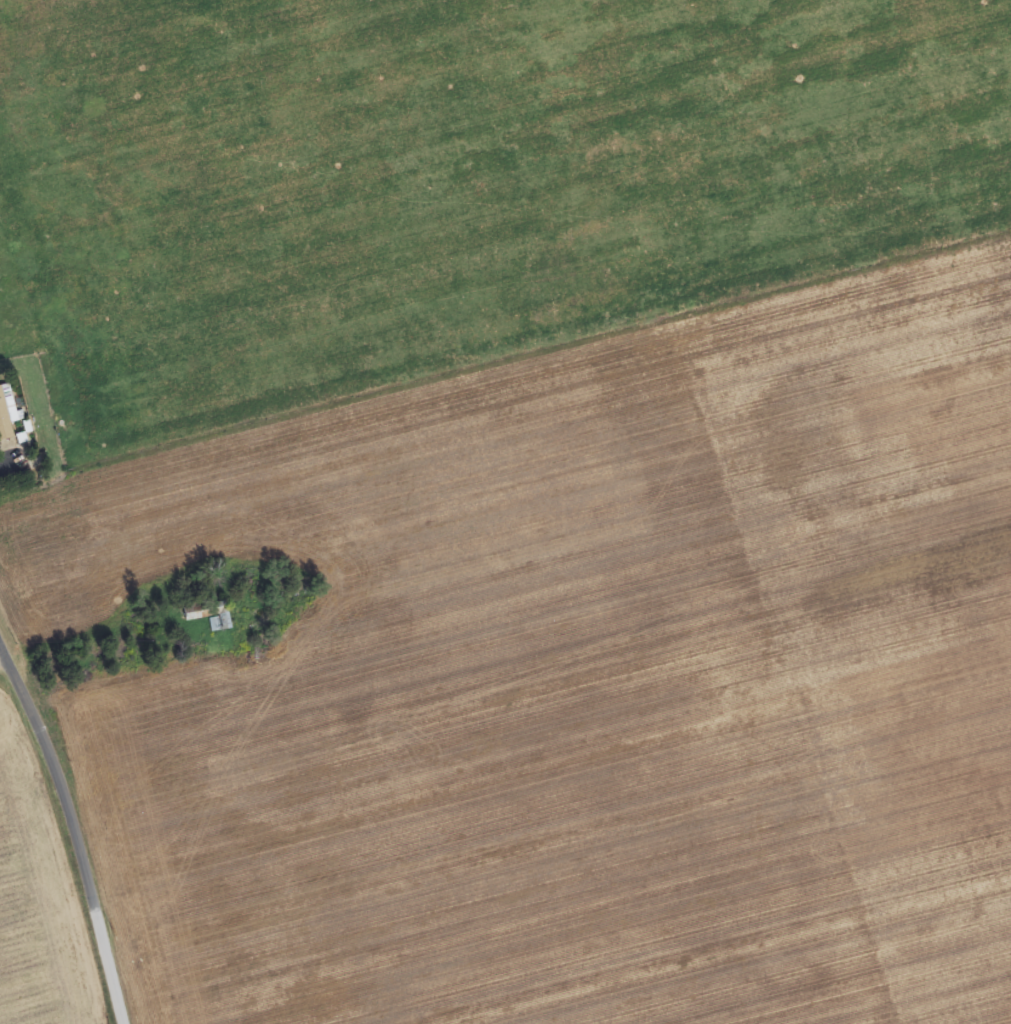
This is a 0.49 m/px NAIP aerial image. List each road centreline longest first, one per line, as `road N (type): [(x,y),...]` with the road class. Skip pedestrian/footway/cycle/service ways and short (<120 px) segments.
road 1 (residential): [(119,1023),(49,749),(0,628)]

